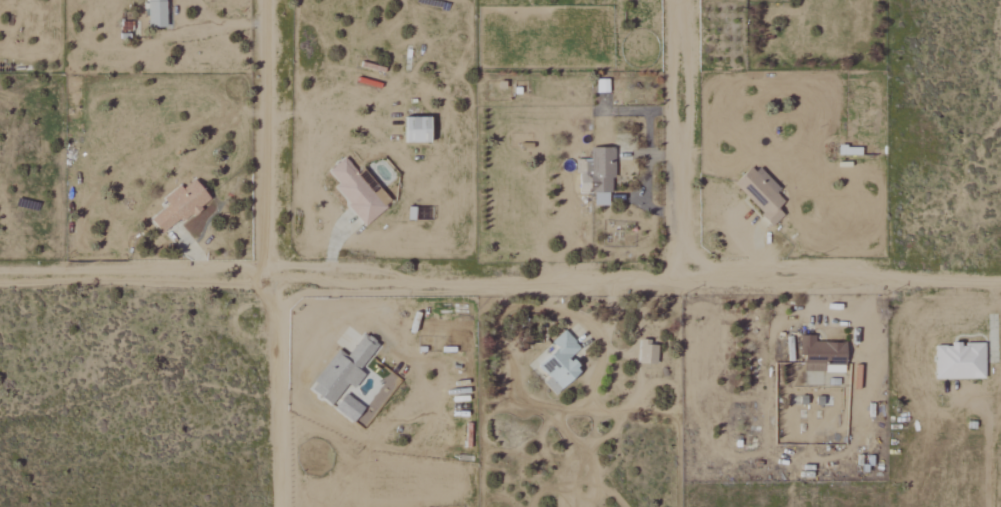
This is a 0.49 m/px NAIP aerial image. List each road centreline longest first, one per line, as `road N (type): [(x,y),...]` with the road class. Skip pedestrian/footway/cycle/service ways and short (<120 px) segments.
road 1 (residential): [(0,278),(1000,280)]
road 2 (residential): [(264,276),(265,0)]
road 3 (residential): [(679,274),(672,0)]
road 4 (track): [(278,506),(264,276)]

